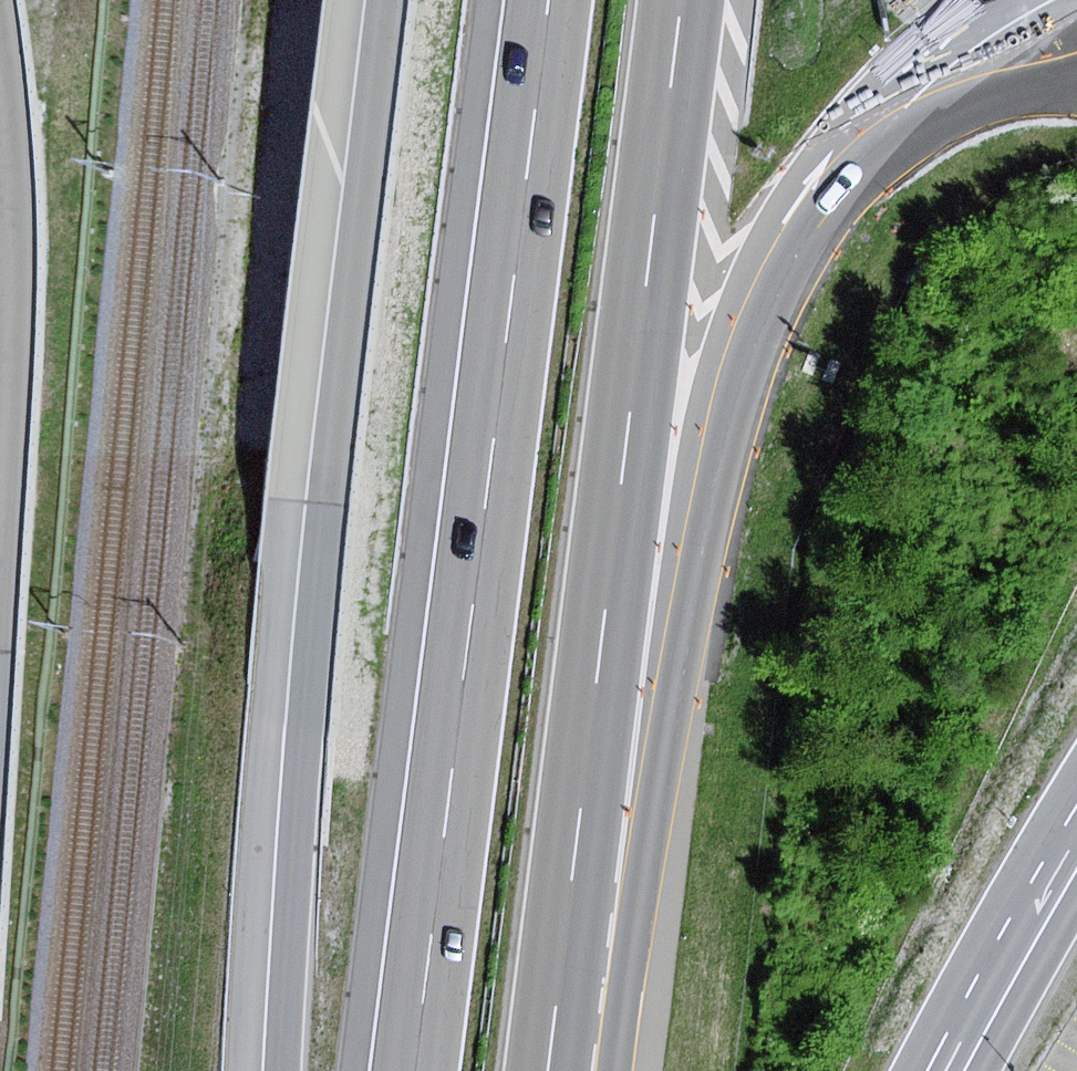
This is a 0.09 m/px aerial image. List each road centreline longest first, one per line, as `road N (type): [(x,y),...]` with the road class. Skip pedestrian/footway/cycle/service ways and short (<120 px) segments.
road 1 (motorway): [(571,1070),(632,917),(679,571),(741,304),(785,222),(886,89),(997,0)]
road 2 (motorway): [(551,1070),(686,0)]
road 3 (motorway): [(553,0),(423,1070)]
road 4 (motorway): [(361,0),(316,356),(287,691),(280,1070)]
road 5 (primary): [(946,1070),(1076,841)]

